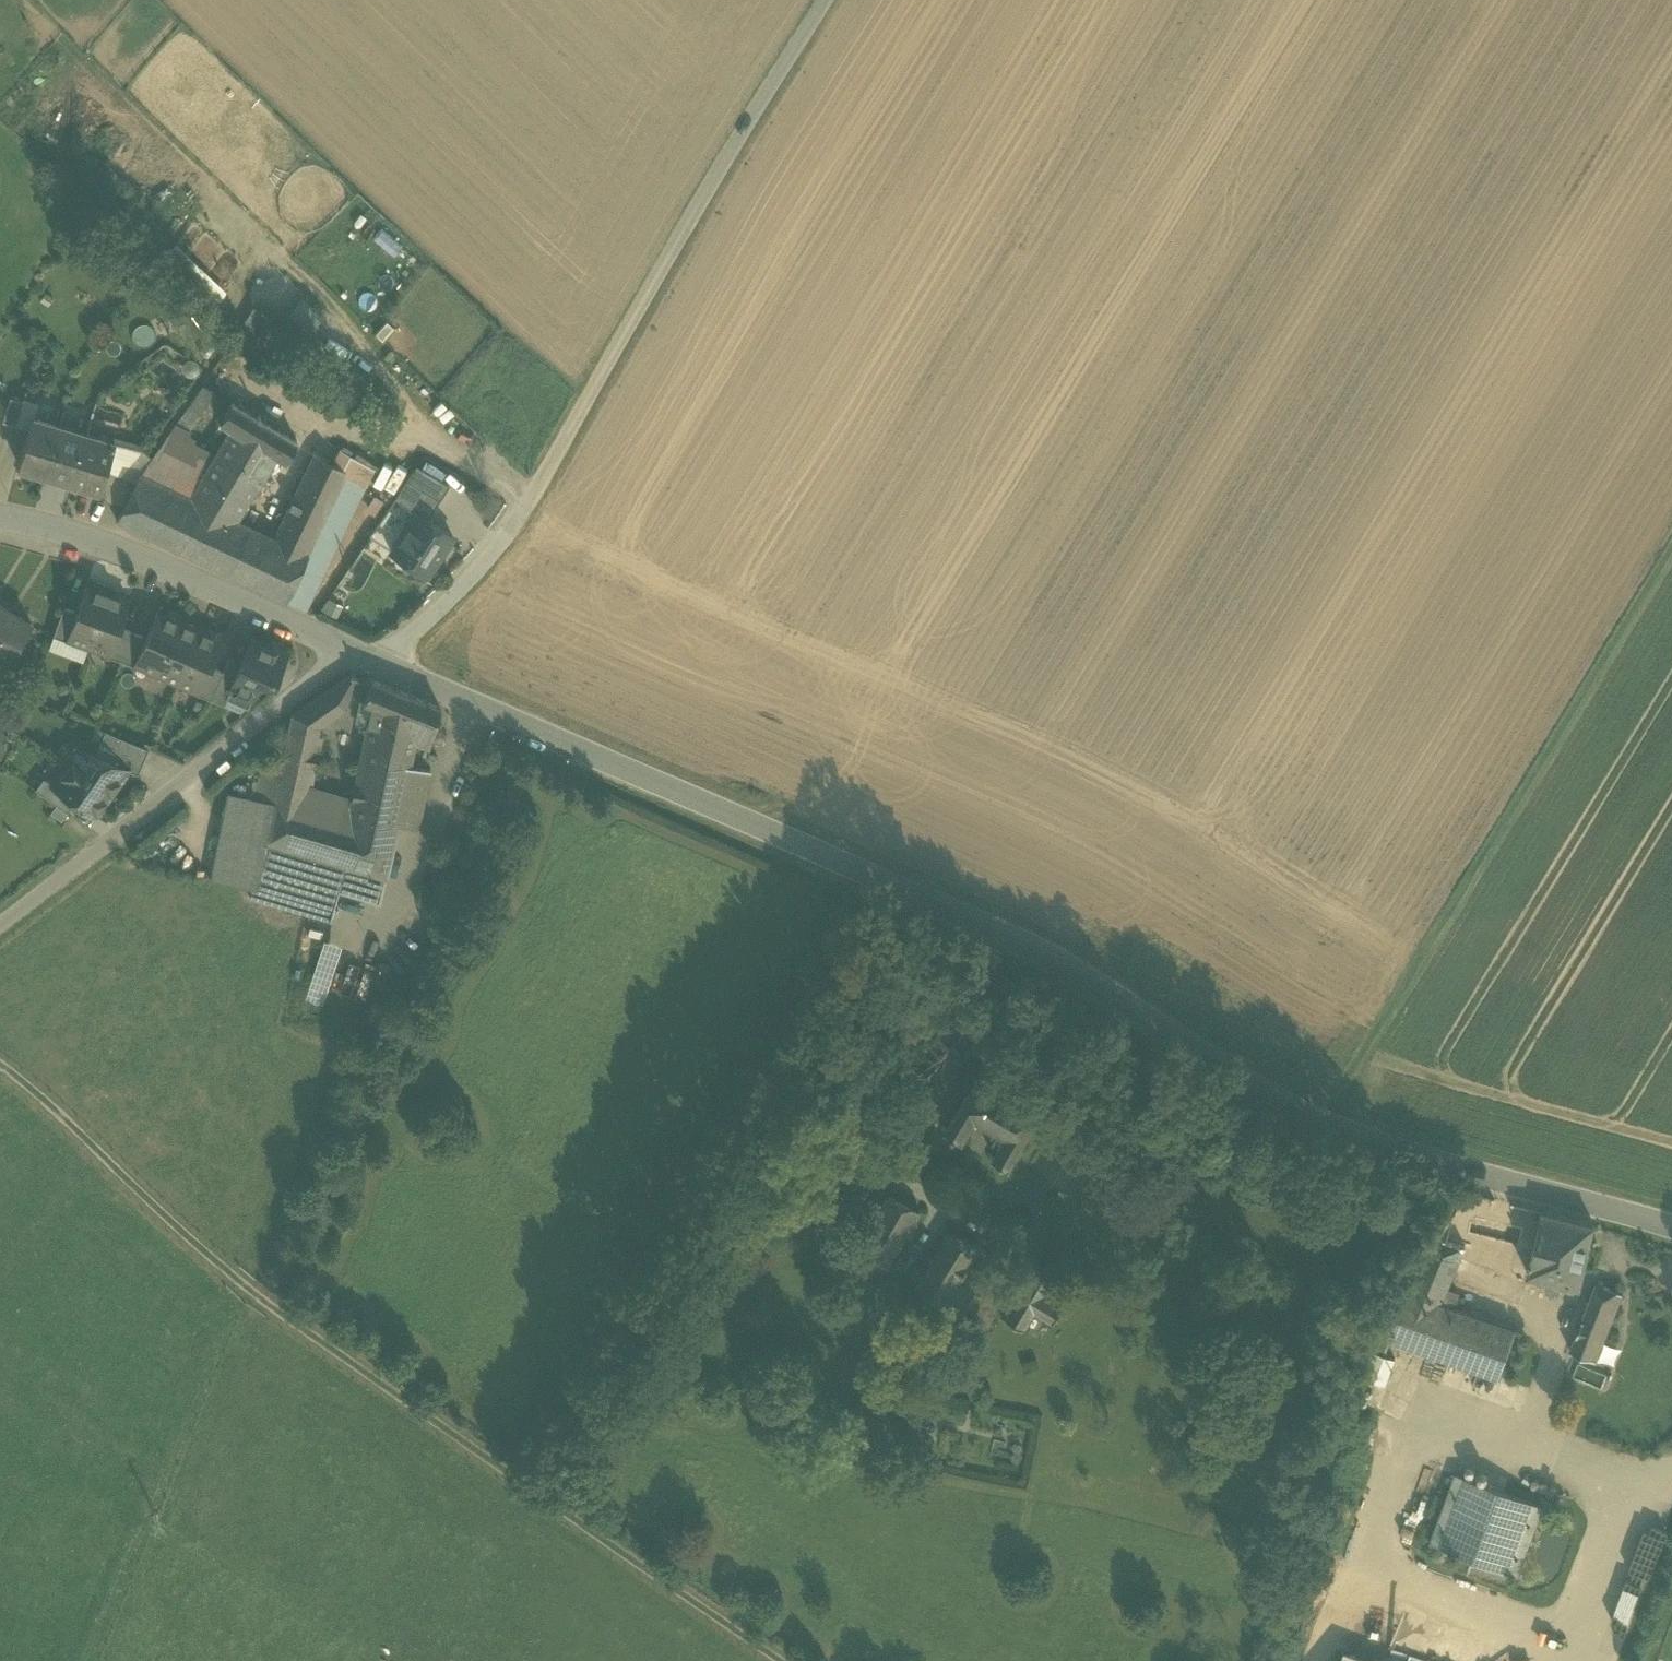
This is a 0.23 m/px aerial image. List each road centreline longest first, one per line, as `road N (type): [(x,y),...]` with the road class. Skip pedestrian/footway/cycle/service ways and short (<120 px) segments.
road 1 (track): [(0,1067),(186,1237),(300,1325),(787,1660)]
road 2 (unclassified): [(1671,1226),(1466,1171),(1250,1084),(1088,975),(911,891)]
road 3 (unclassified): [(826,0),(505,533),(408,635),(366,657)]
road 4 (unclassified): [(911,891),(366,657)]
road 5 (unclassified): [(911,891),(776,1101),(958,1210)]
road 6 (unclassified): [(366,657),(326,670),(0,920)]
road 7 (residential): [(366,657),(119,550),(0,517)]

